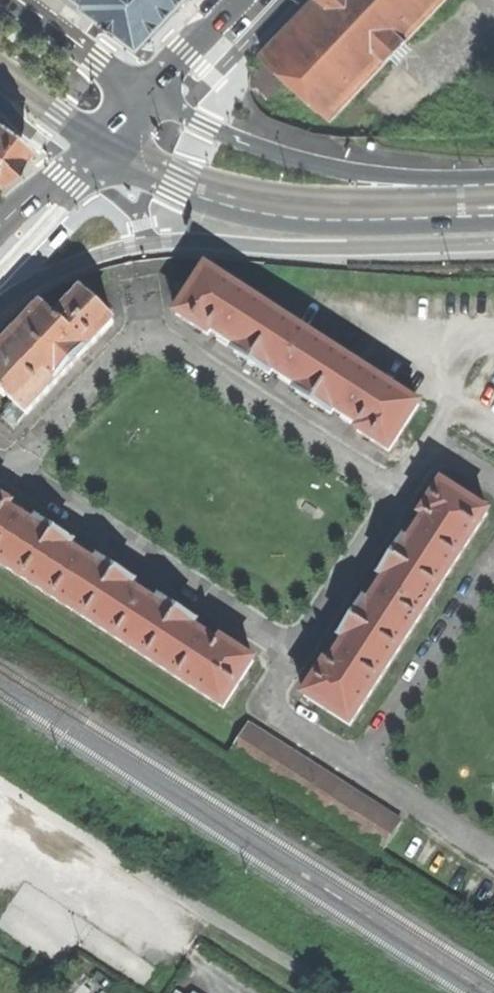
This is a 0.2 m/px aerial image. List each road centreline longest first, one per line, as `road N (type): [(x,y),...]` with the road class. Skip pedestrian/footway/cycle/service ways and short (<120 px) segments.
road 1 (secondary): [(104,147),(174,185),(261,207),(348,213),(458,199)]
road 2 (secondary): [(458,199),(273,152),(149,97)]
road 3 (track): [(188,957),(0,865)]
road 4 (secondary): [(10,0),(149,97)]
road 5 (secondary): [(0,241),(104,147)]
road 6 (secondary): [(149,97),(241,0)]

